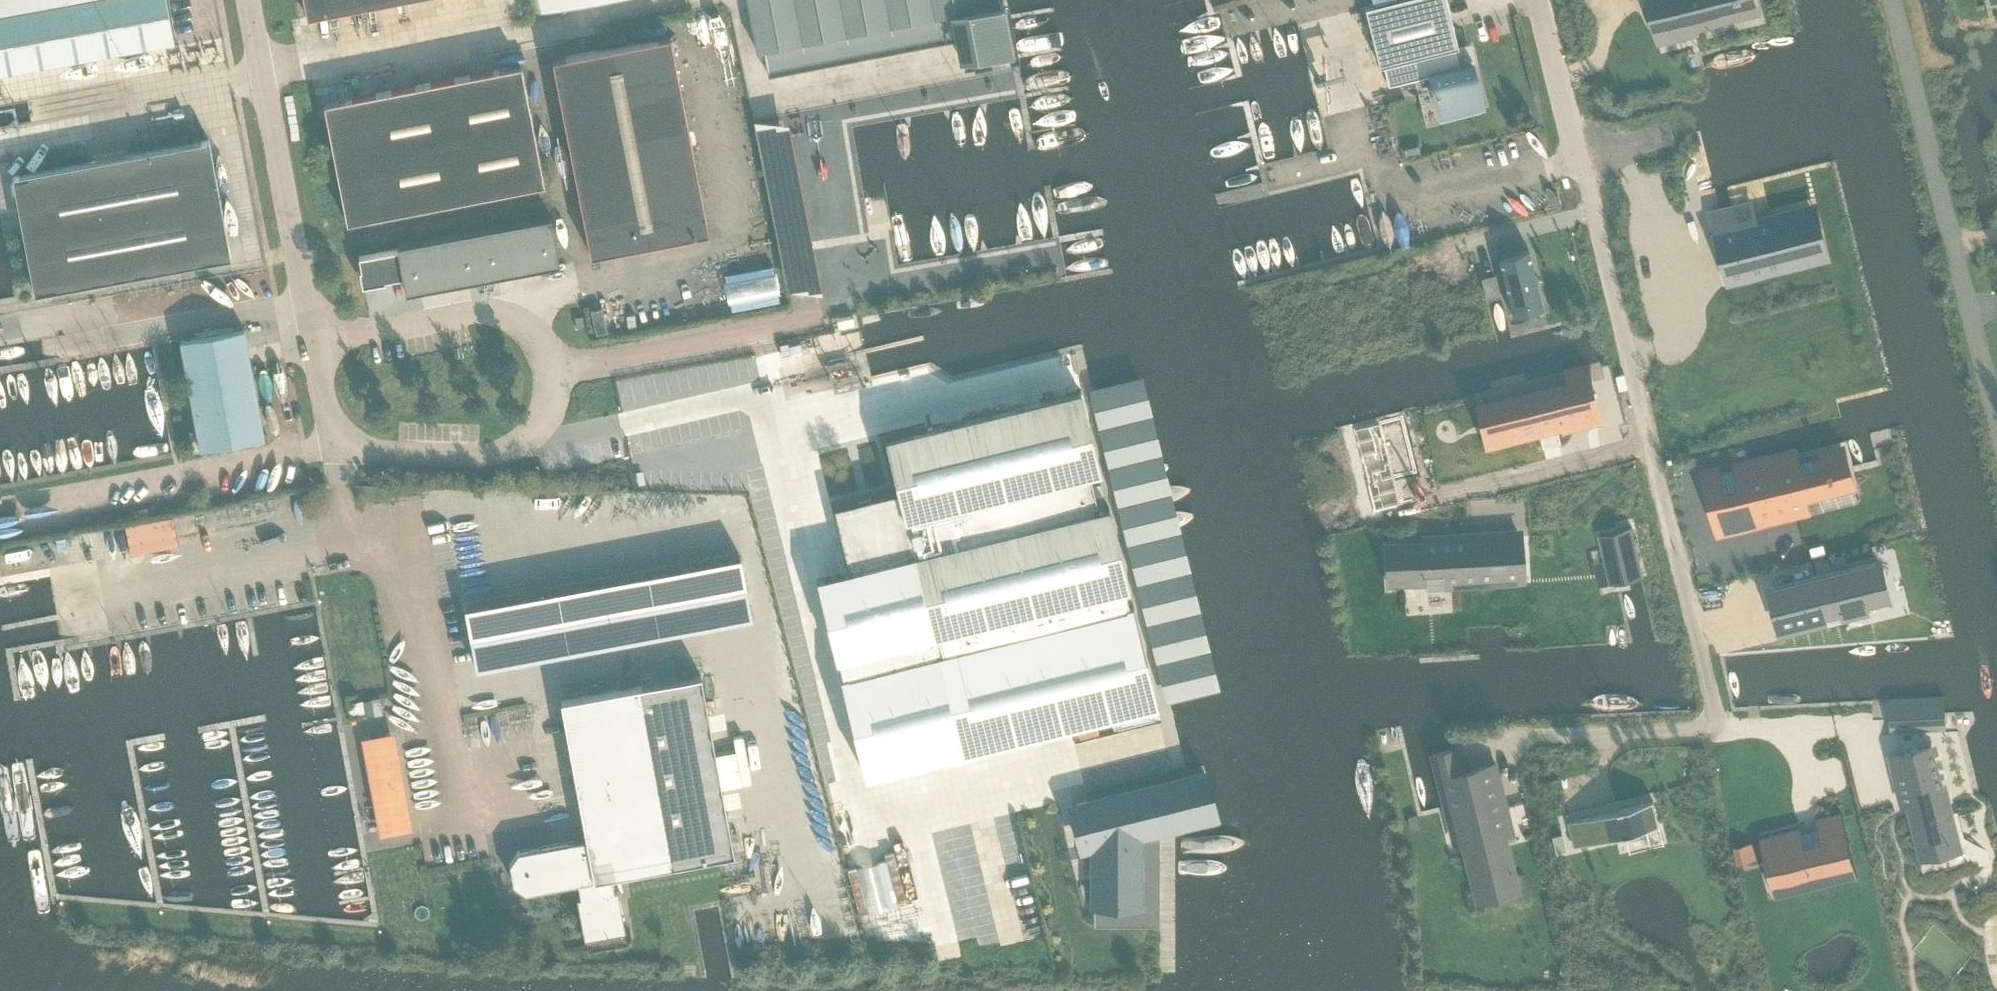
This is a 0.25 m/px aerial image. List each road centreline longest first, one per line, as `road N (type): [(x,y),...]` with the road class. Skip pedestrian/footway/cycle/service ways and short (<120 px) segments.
road 1 (residential): [(1581,169),(1720,727)]
road 2 (unclassified): [(312,339),(485,310),(535,328),(552,366),(553,395),(537,433),(507,449),(356,452),(331,440)]
road 3 (residential): [(1895,0),(1996,417)]
road 4 (unclassified): [(247,0),(312,339)]
road 5 (residential): [(1581,169),(1538,0)]

